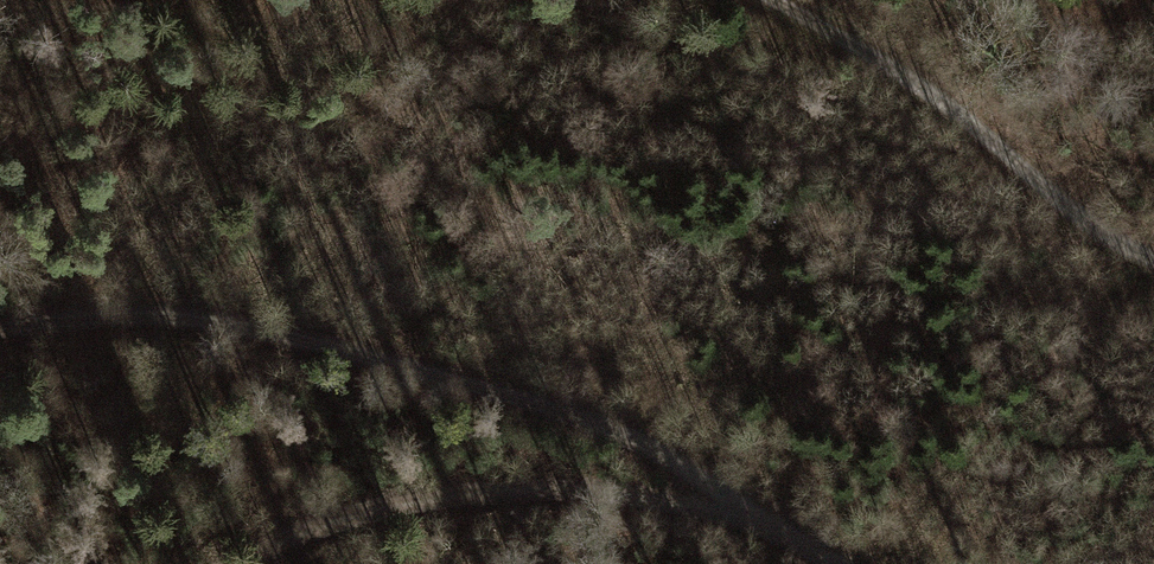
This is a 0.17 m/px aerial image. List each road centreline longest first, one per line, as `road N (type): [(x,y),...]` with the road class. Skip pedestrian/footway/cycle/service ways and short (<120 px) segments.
road 1 (track): [(752,517),(661,454),(569,413),(233,322),(135,317),(0,328)]
road 2 (track): [(239,563),(268,545),(379,512),(522,492),(637,498),(752,517)]
road 3 (track): [(774,0),(938,100),(1072,211),(1153,261)]

